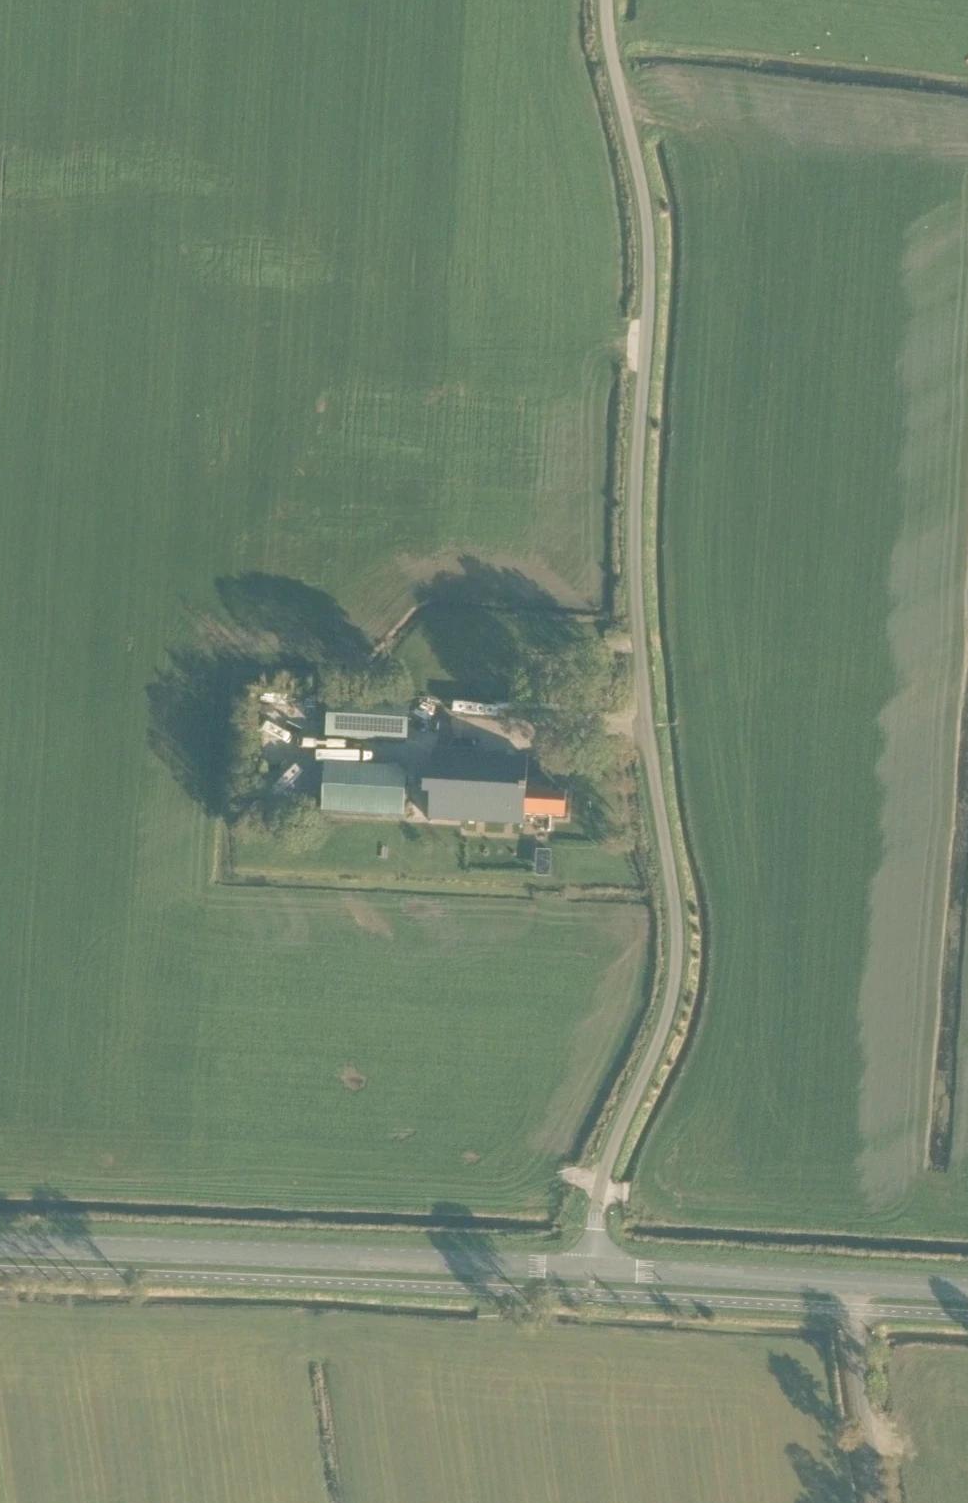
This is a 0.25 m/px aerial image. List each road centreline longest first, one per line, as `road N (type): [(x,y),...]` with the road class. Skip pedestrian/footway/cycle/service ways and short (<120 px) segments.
road 1 (unclassified): [(590,1267),(606,1163),(663,1025),(677,931),(639,640),(649,224),(606,0)]
road 2 (secondary): [(590,1267),(0,1245)]
road 3 (secondary): [(967,1288),(590,1267)]

